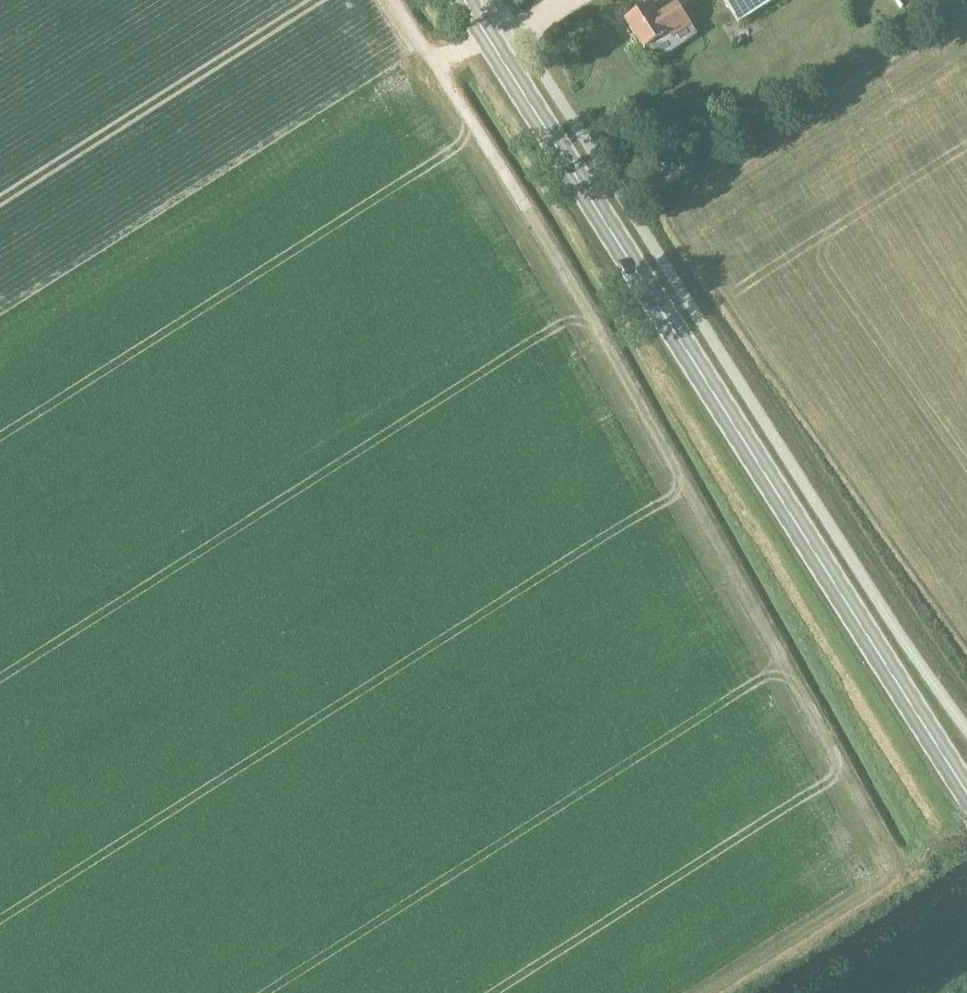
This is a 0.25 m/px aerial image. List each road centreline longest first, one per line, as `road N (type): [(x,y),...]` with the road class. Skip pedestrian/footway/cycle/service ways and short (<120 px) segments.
road 1 (secondary): [(966,793),(494,48)]

